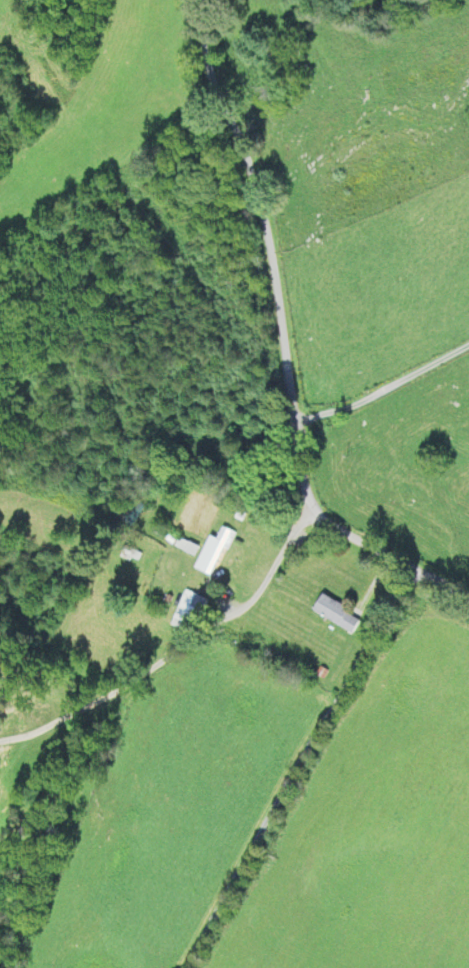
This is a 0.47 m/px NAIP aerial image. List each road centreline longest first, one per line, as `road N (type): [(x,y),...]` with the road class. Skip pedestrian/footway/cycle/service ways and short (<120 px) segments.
road 1 (residential): [(416,568),(194,967)]
road 2 (residential): [(292,422),(262,212),(205,57),(205,0)]
road 3 (residential): [(309,514),(257,605),(156,671),(0,720)]
road 4 (residential): [(468,593),(309,514),(292,422)]
road 5 (residential): [(292,422),(468,333)]

